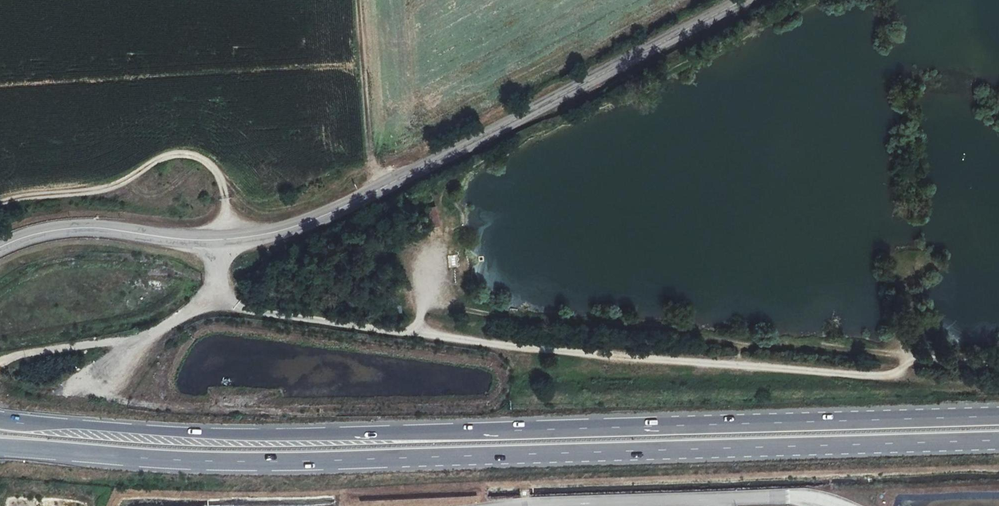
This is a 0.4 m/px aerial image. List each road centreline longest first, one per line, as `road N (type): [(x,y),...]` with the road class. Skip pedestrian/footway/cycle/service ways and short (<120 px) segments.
road 1 (trunk): [(998,416),(387,435),(210,434),(0,418)]
road 2 (trunk): [(0,446),(207,462),(998,441)]
road 3 (unclassified): [(0,245),(51,229),(221,240),(298,228),(743,0)]
road 4 (track): [(221,240),(216,282),(235,307),(413,334),(906,381),(908,357)]
road 5 (track): [(811,0),(452,180),(438,202),(430,293),(467,314)]
road 6 (track): [(467,314),(908,357)]
road 7 (track): [(221,240),(222,182),(186,153),(117,187),(0,207)]
road 8 (track): [(222,290),(135,342),(0,363)]

